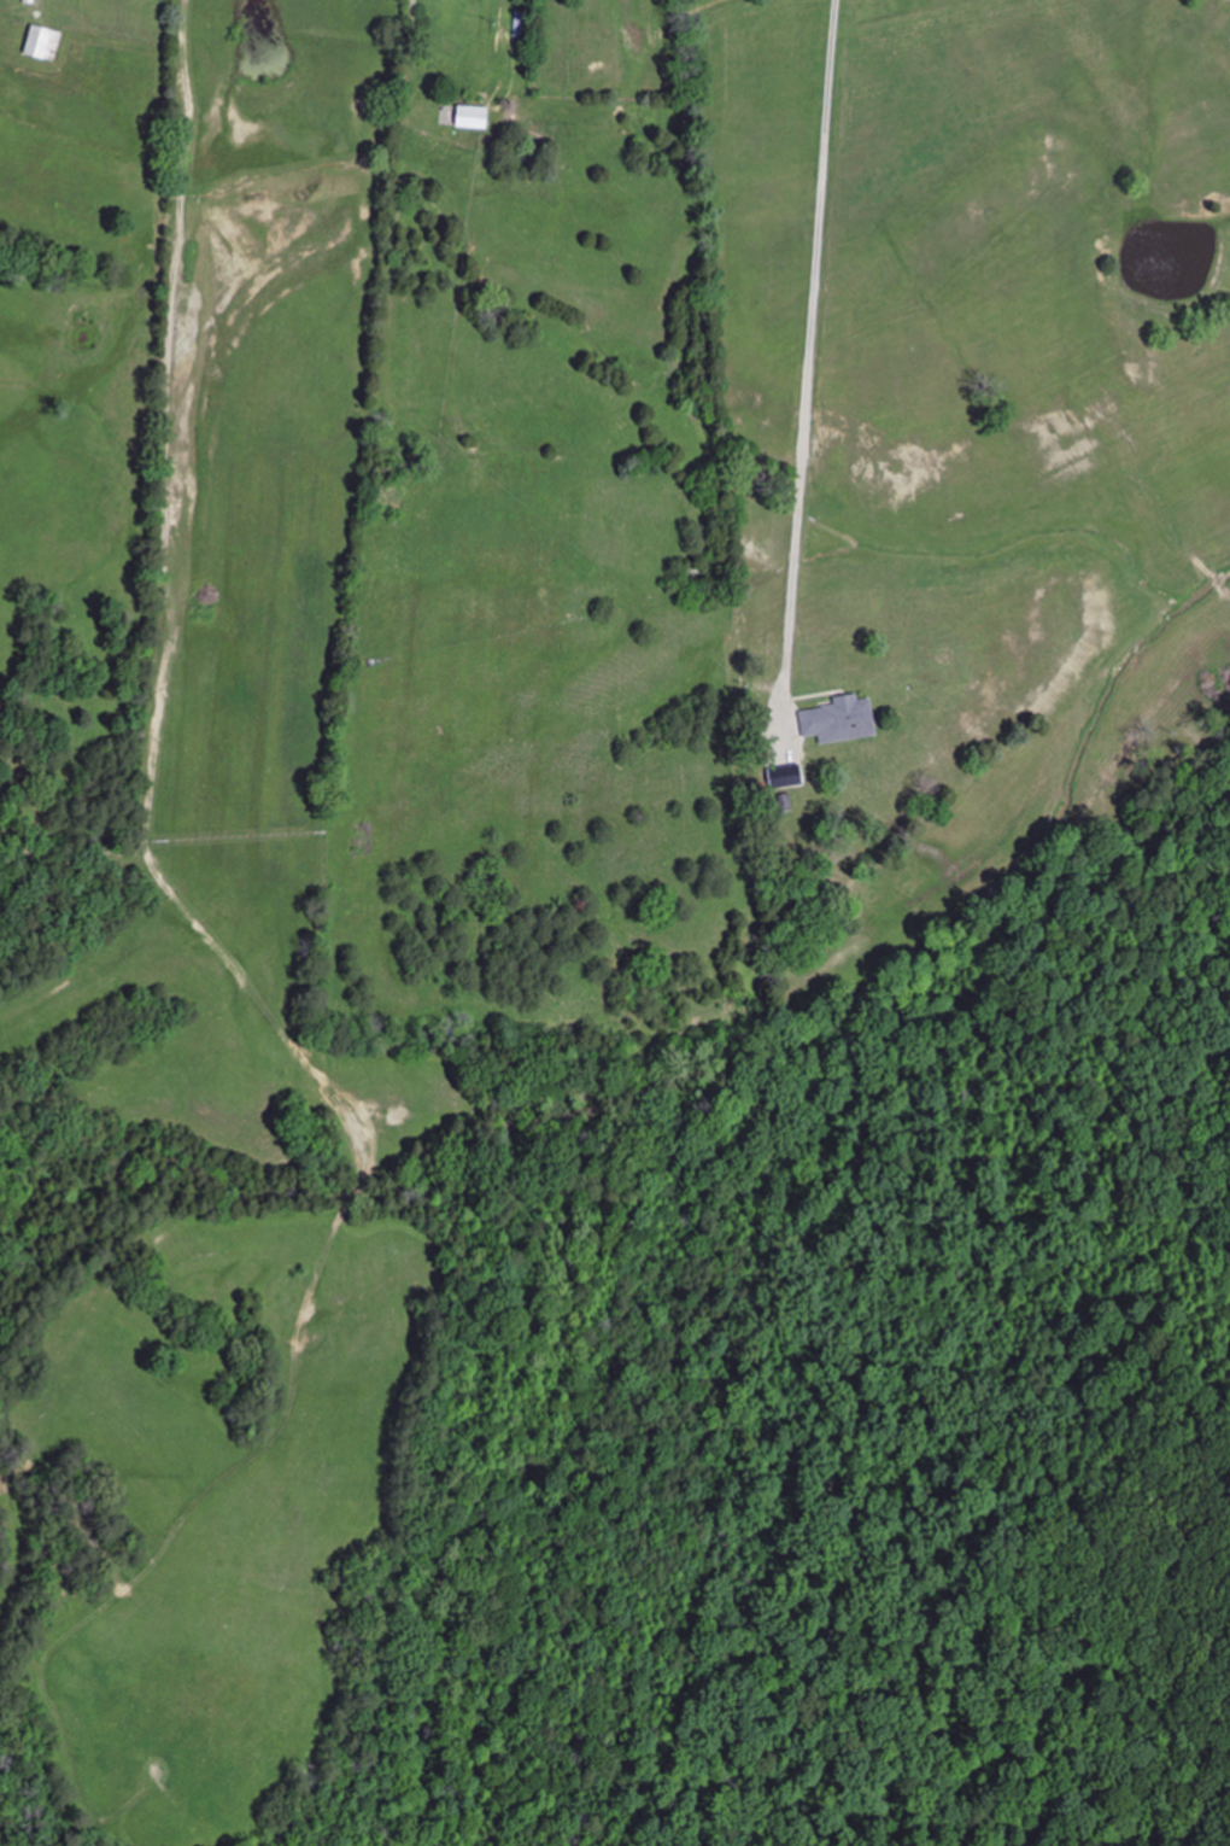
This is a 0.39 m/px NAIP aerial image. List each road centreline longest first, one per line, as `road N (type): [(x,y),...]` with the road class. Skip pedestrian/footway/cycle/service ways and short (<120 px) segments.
road 1 (track): [(178,0),(168,614)]

